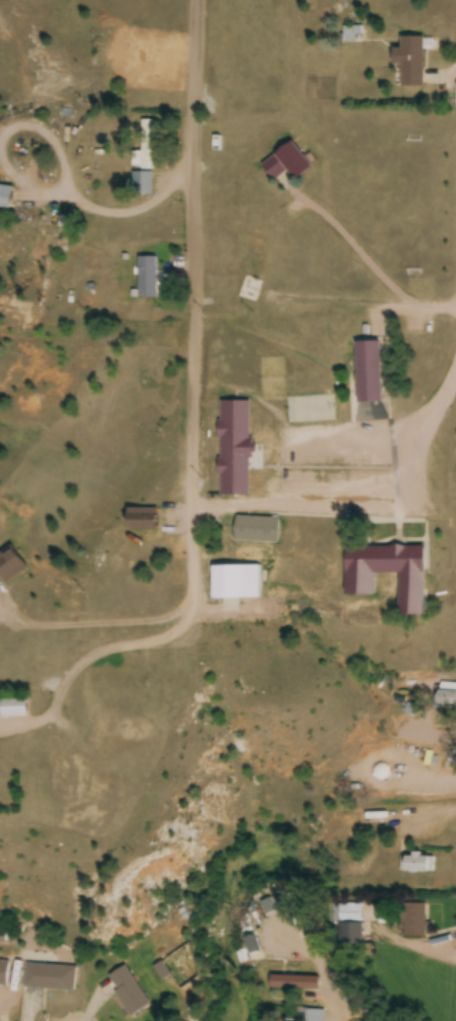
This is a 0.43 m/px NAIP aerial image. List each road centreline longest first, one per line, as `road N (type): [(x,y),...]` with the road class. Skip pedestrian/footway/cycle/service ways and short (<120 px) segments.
road 1 (residential): [(199,598),(197,0)]
road 2 (residential): [(62,688),(109,649),(174,636),(189,625),(199,598)]

